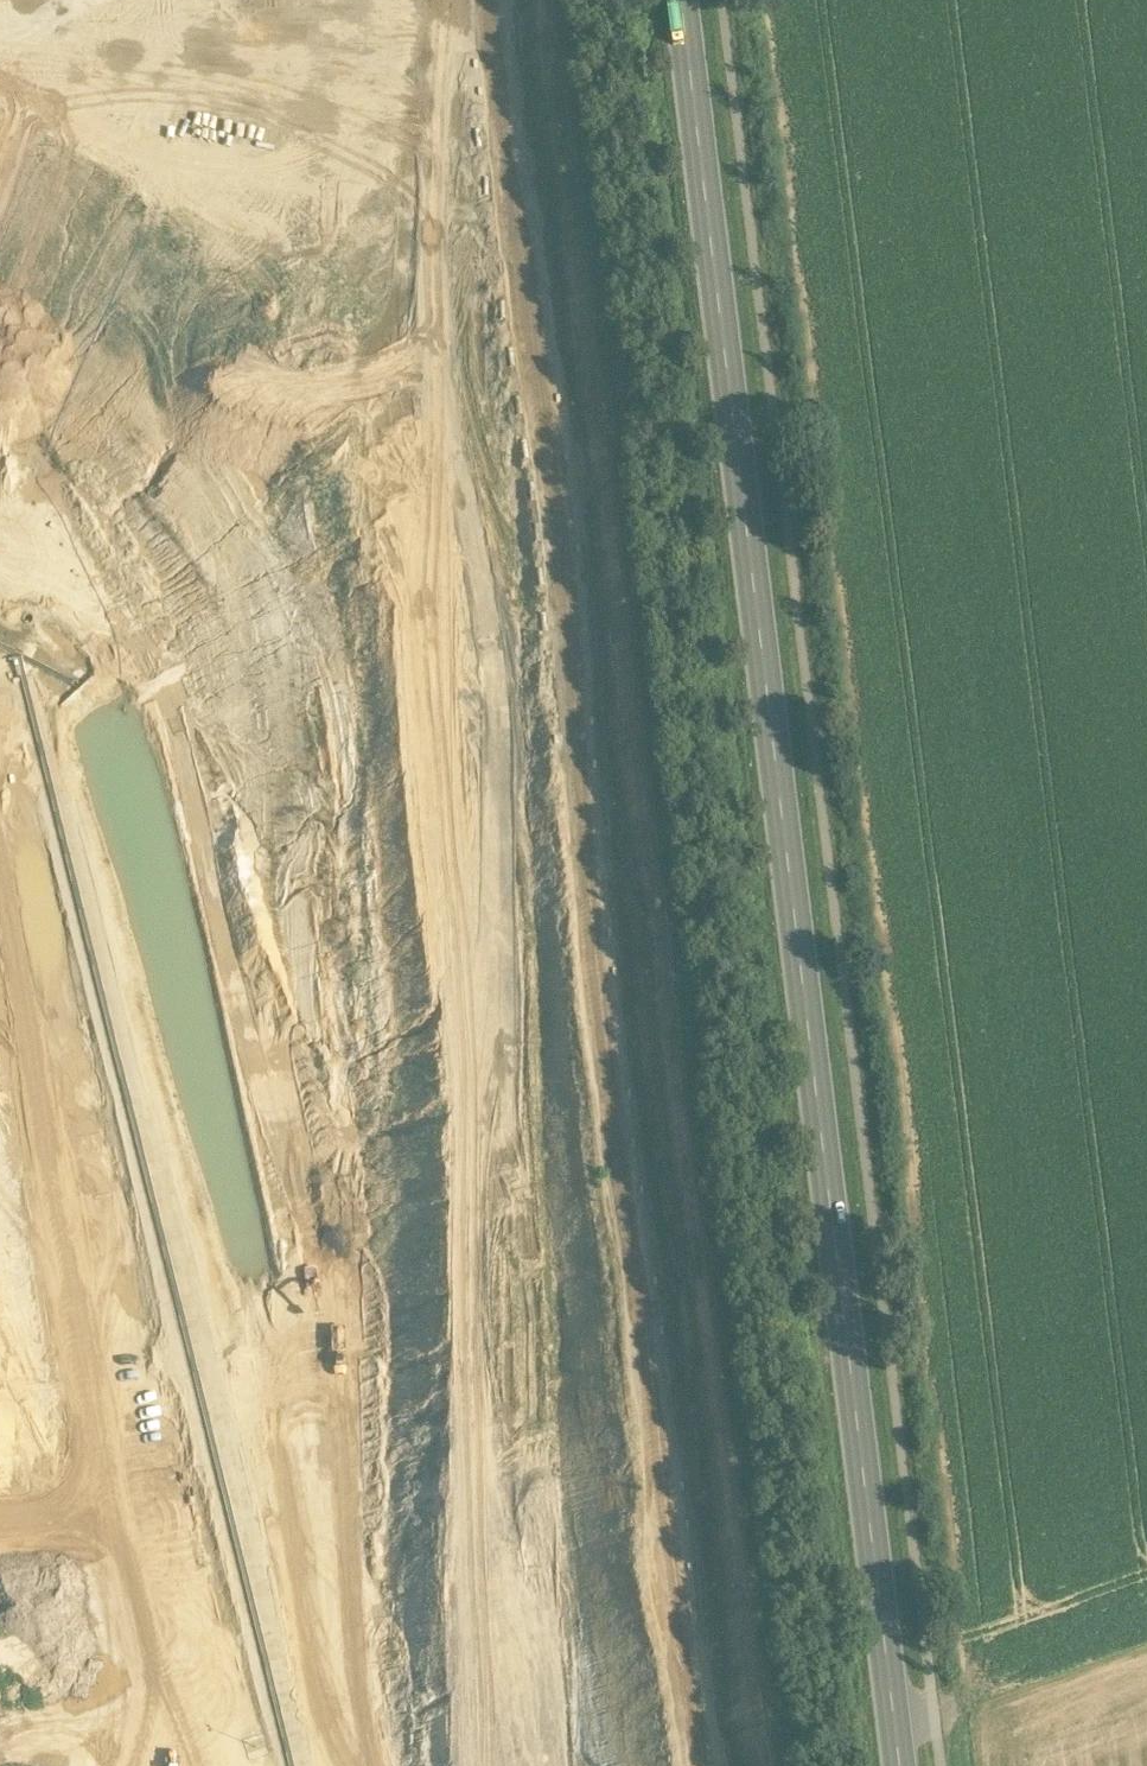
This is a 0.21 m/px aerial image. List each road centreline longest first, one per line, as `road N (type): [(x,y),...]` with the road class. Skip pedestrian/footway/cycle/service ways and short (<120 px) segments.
road 1 (secondary): [(902,1765),(677,0)]

